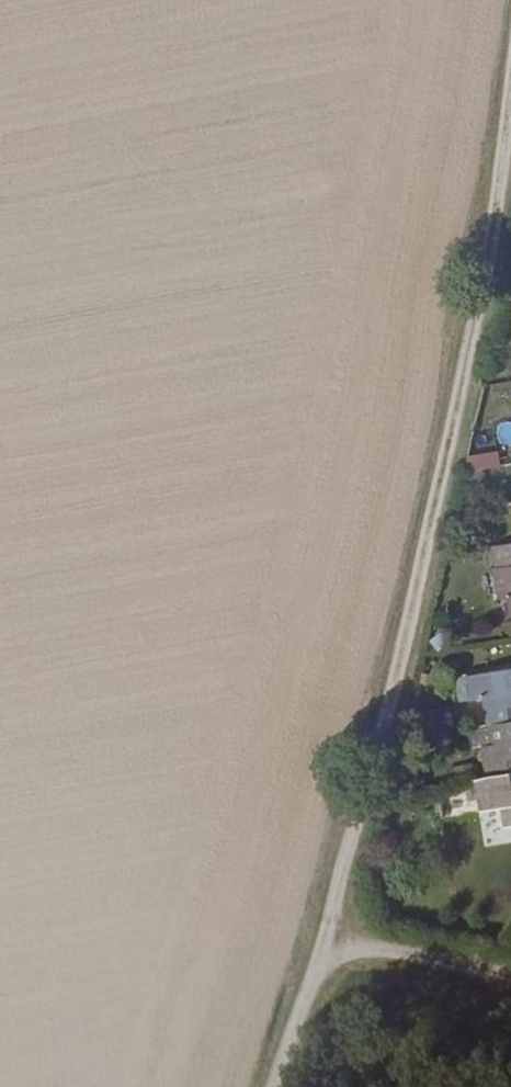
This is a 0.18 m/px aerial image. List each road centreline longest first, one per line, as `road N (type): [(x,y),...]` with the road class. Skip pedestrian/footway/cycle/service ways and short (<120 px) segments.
road 1 (residential): [(510,975),(330,936),(443,474),(510,93)]
road 2 (track): [(330,936),(284,1086)]

